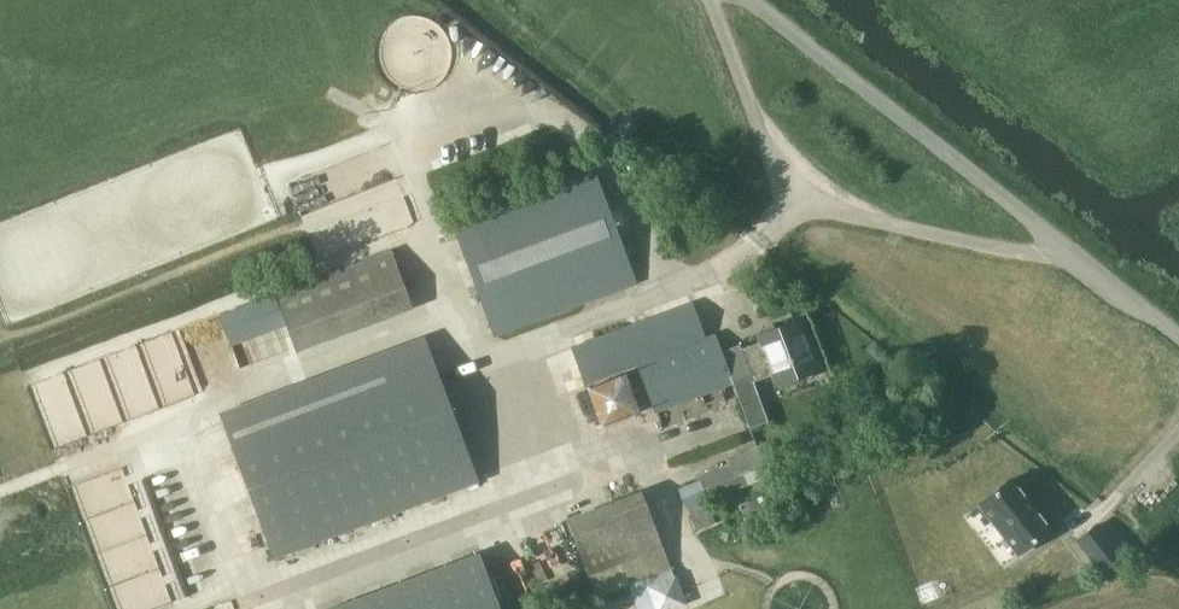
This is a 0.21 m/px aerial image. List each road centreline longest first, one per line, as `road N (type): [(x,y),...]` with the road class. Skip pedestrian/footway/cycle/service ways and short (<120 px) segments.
road 1 (unclassified): [(1178,334),(744,0)]
road 2 (track): [(0,487),(450,314)]

